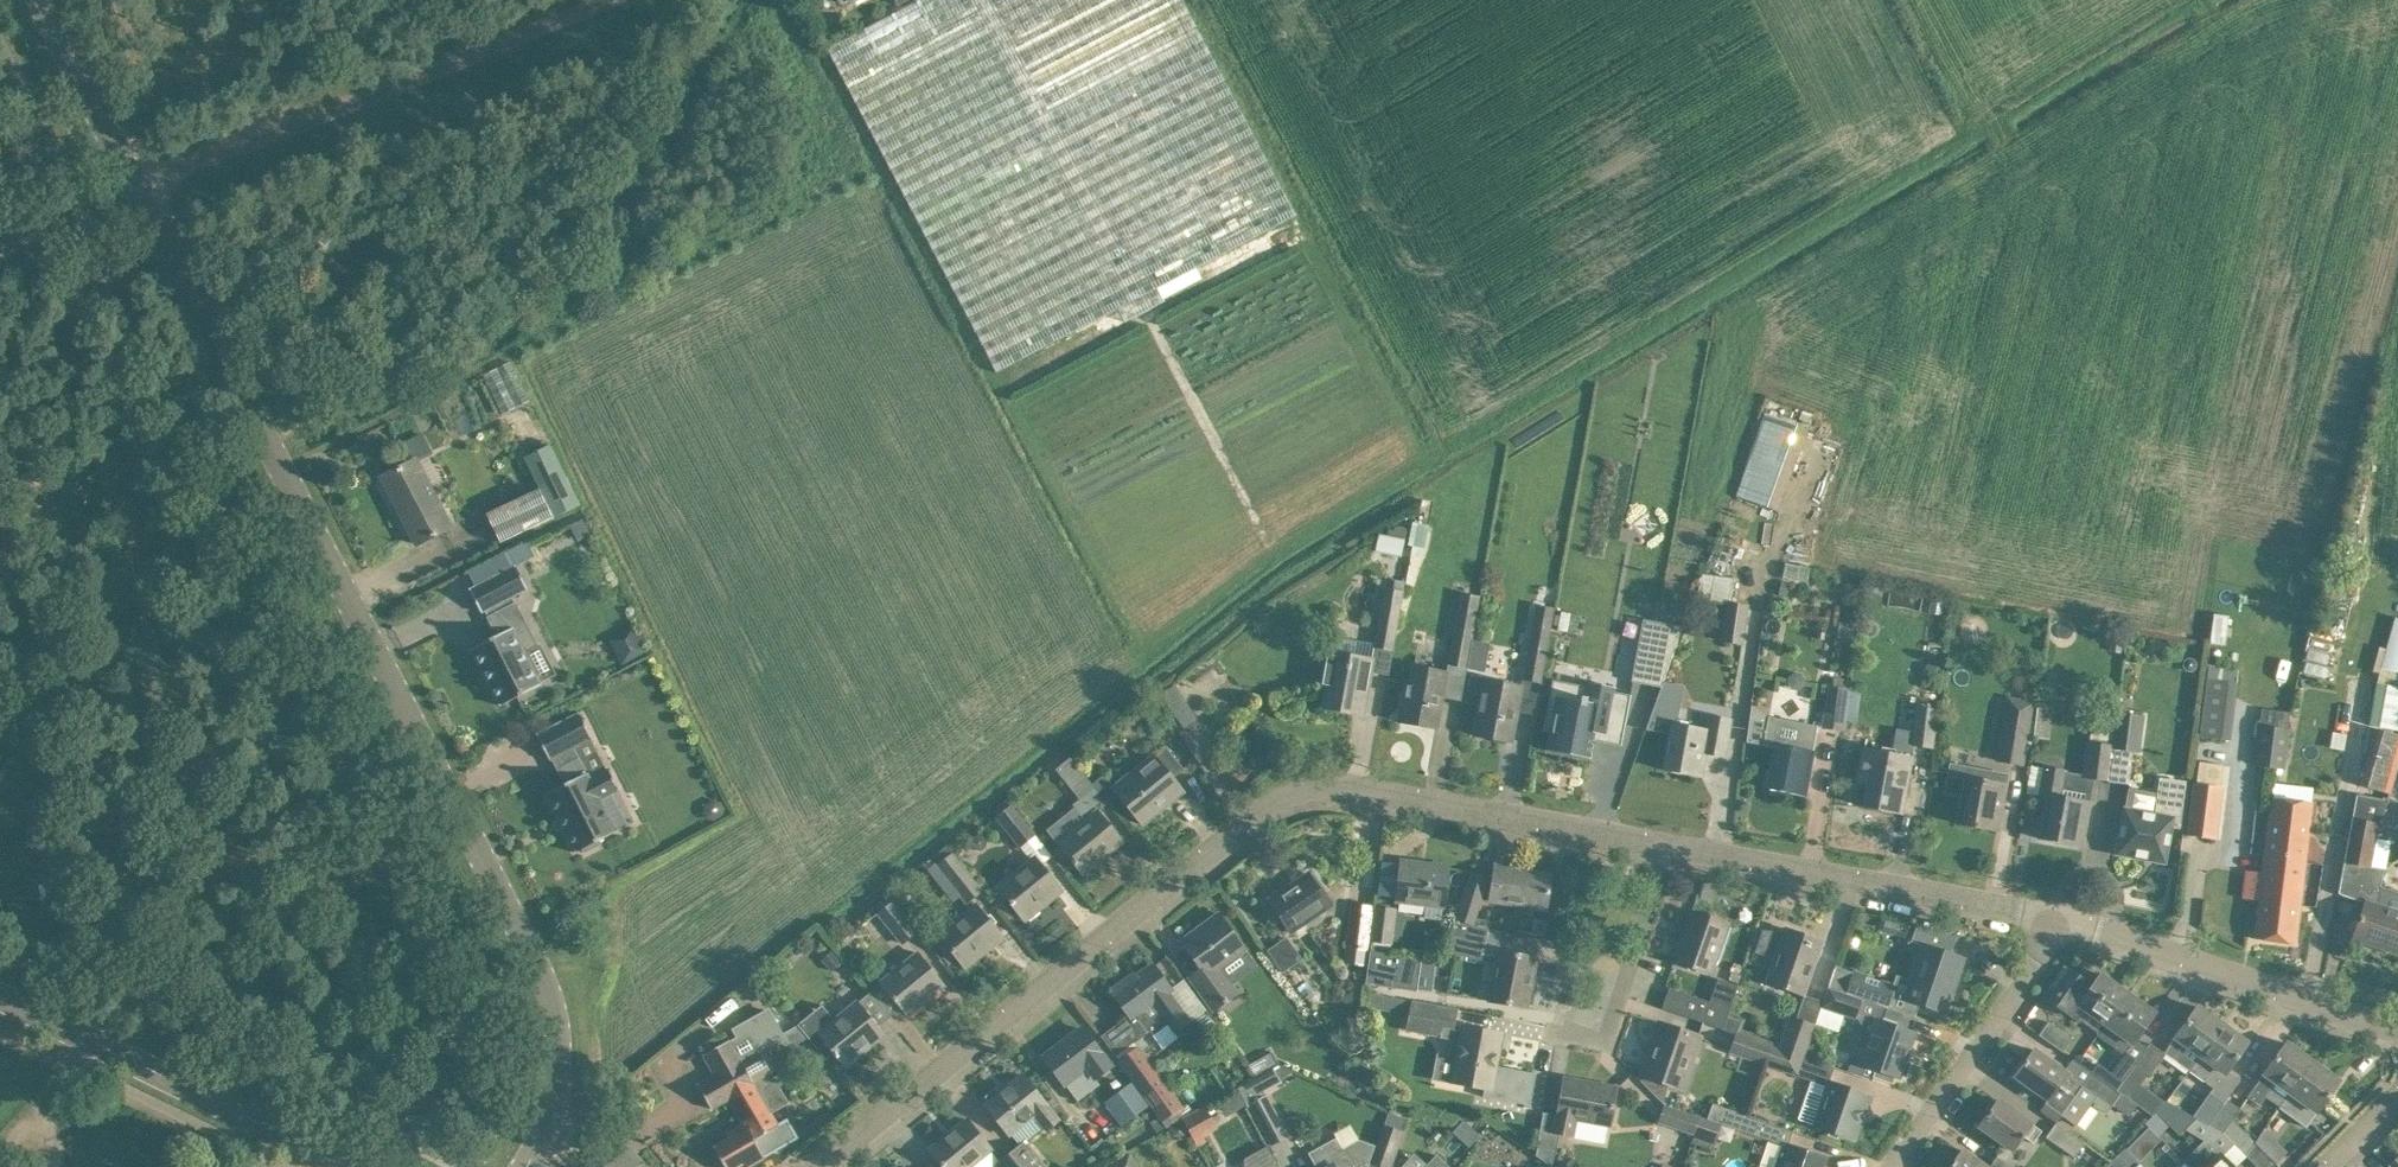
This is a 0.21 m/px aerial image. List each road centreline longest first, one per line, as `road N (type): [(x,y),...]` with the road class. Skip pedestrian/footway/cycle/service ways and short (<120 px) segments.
road 1 (tertiary): [(550,1122),(557,1058),(516,920),(256,445),(34,0)]
road 2 (residential): [(1669,845),(1360,787),(1293,794),(1261,808),(815,1166)]
road 3 (track): [(0,226),(583,0)]
road 4 (residential): [(2065,920),(1669,845)]
road 5 (tertiary): [(353,1166),(0,996)]
road 6 (residential): [(2397,1034),(2065,920)]
road 7 (residential): [(1890,1166),(2065,920)]
road 8 (residential): [(1556,1033),(1602,1038),(1613,1024),(1669,845)]

